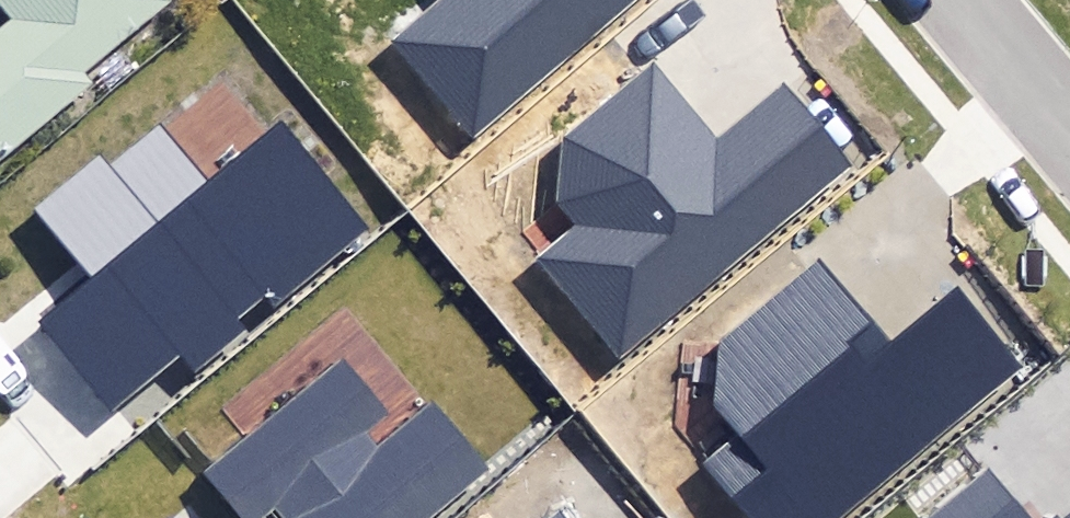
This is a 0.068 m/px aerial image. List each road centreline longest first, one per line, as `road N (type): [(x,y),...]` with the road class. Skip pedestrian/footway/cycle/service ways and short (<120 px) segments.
road 1 (residential): [(968,0),(1069,127)]

